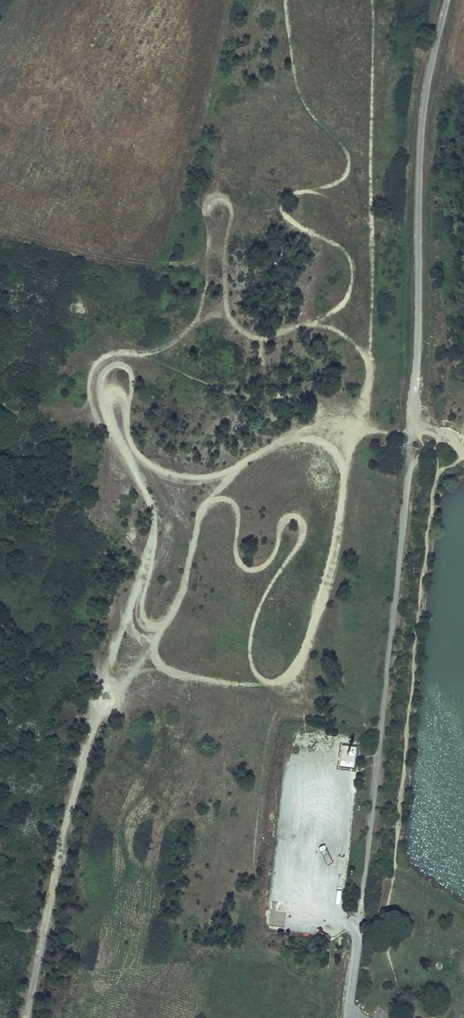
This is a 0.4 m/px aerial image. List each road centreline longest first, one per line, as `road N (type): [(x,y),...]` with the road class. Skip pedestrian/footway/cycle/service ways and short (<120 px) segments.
road 1 (unclassified): [(347,1017),(413,432),(422,121),(445,0)]
road 2 (track): [(25,1017),(84,756),(102,710),(180,596),(208,503),(228,473),(320,425),(413,432)]

